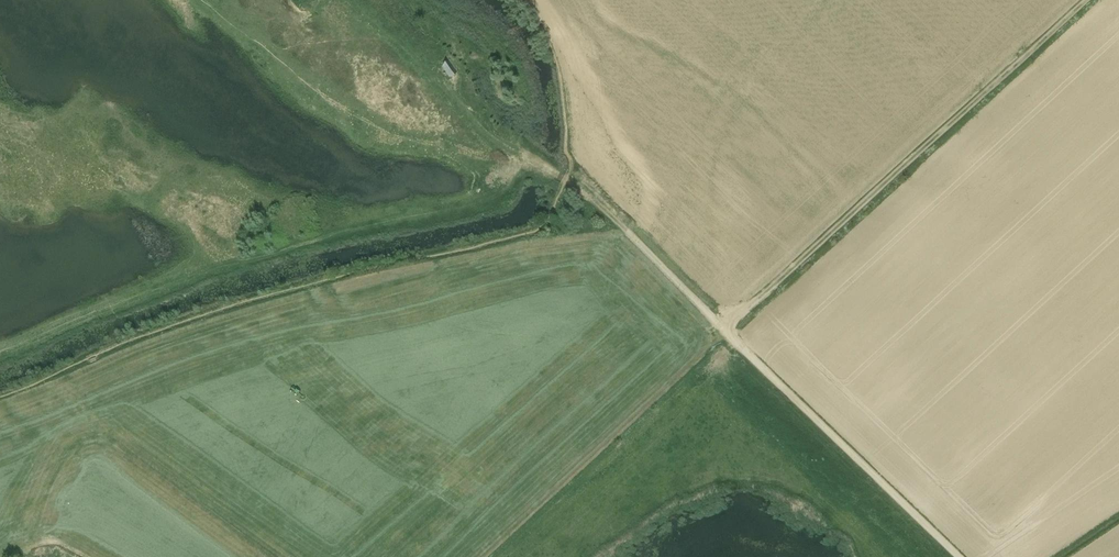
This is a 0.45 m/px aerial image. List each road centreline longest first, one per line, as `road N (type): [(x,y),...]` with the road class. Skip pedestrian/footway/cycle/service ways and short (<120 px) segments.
road 1 (track): [(1085,0),(478,556)]
road 2 (track): [(519,162),(507,188),(489,200),(290,246),(0,353)]
road 3 (track): [(958,556),(566,180)]
road 4 (track): [(566,180),(385,122),(226,0)]

